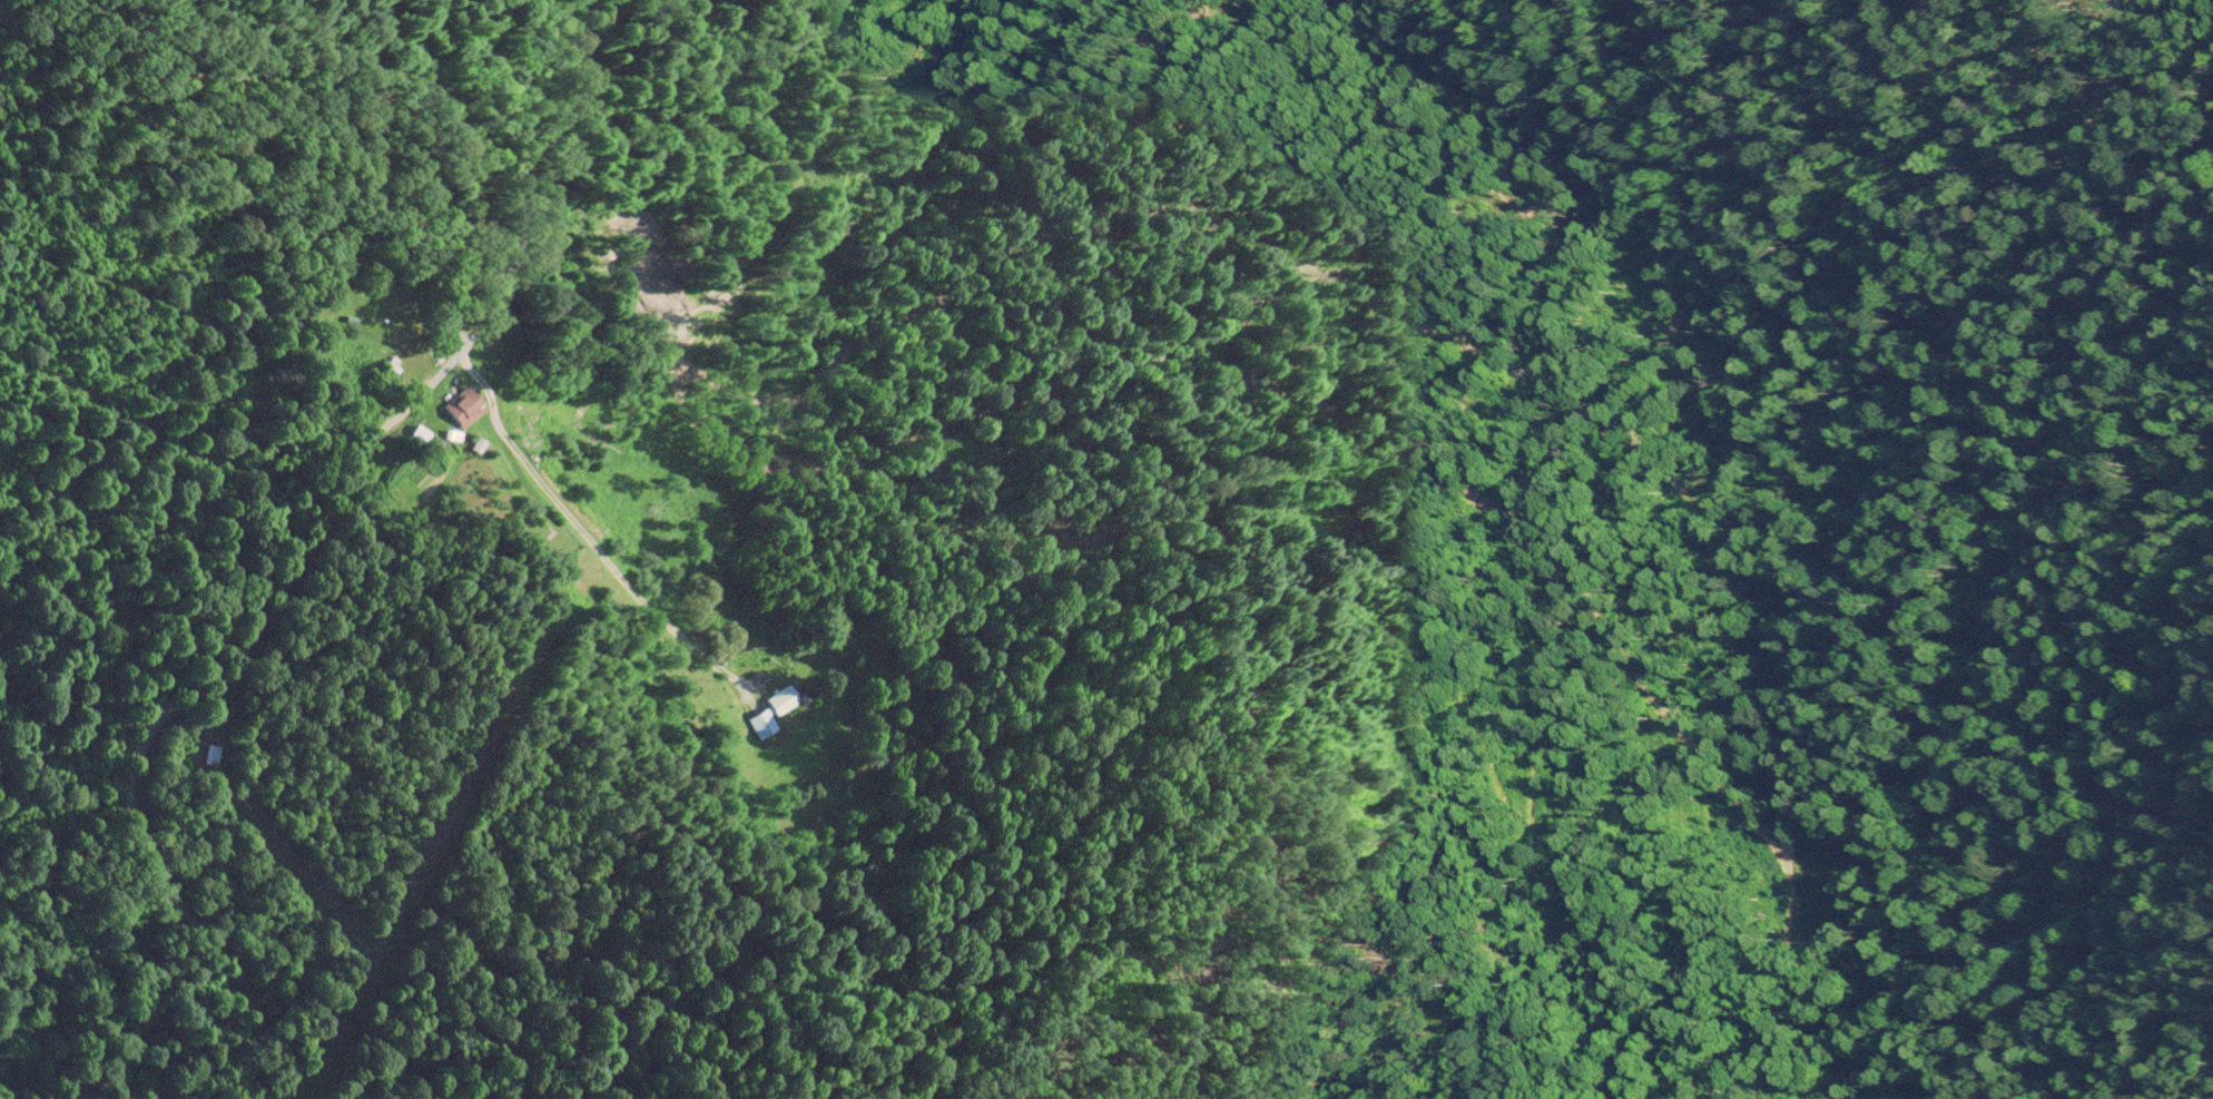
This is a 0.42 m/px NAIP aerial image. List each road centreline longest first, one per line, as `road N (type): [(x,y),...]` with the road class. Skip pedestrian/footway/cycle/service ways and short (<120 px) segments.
road 1 (residential): [(243,1098),(228,982),(168,872),(168,768),(453,306),(465,239),(508,215),(544,88),(548,0)]
road 2 (residential): [(465,239),(404,155),(296,94),(101,76),(29,51),(0,21)]

